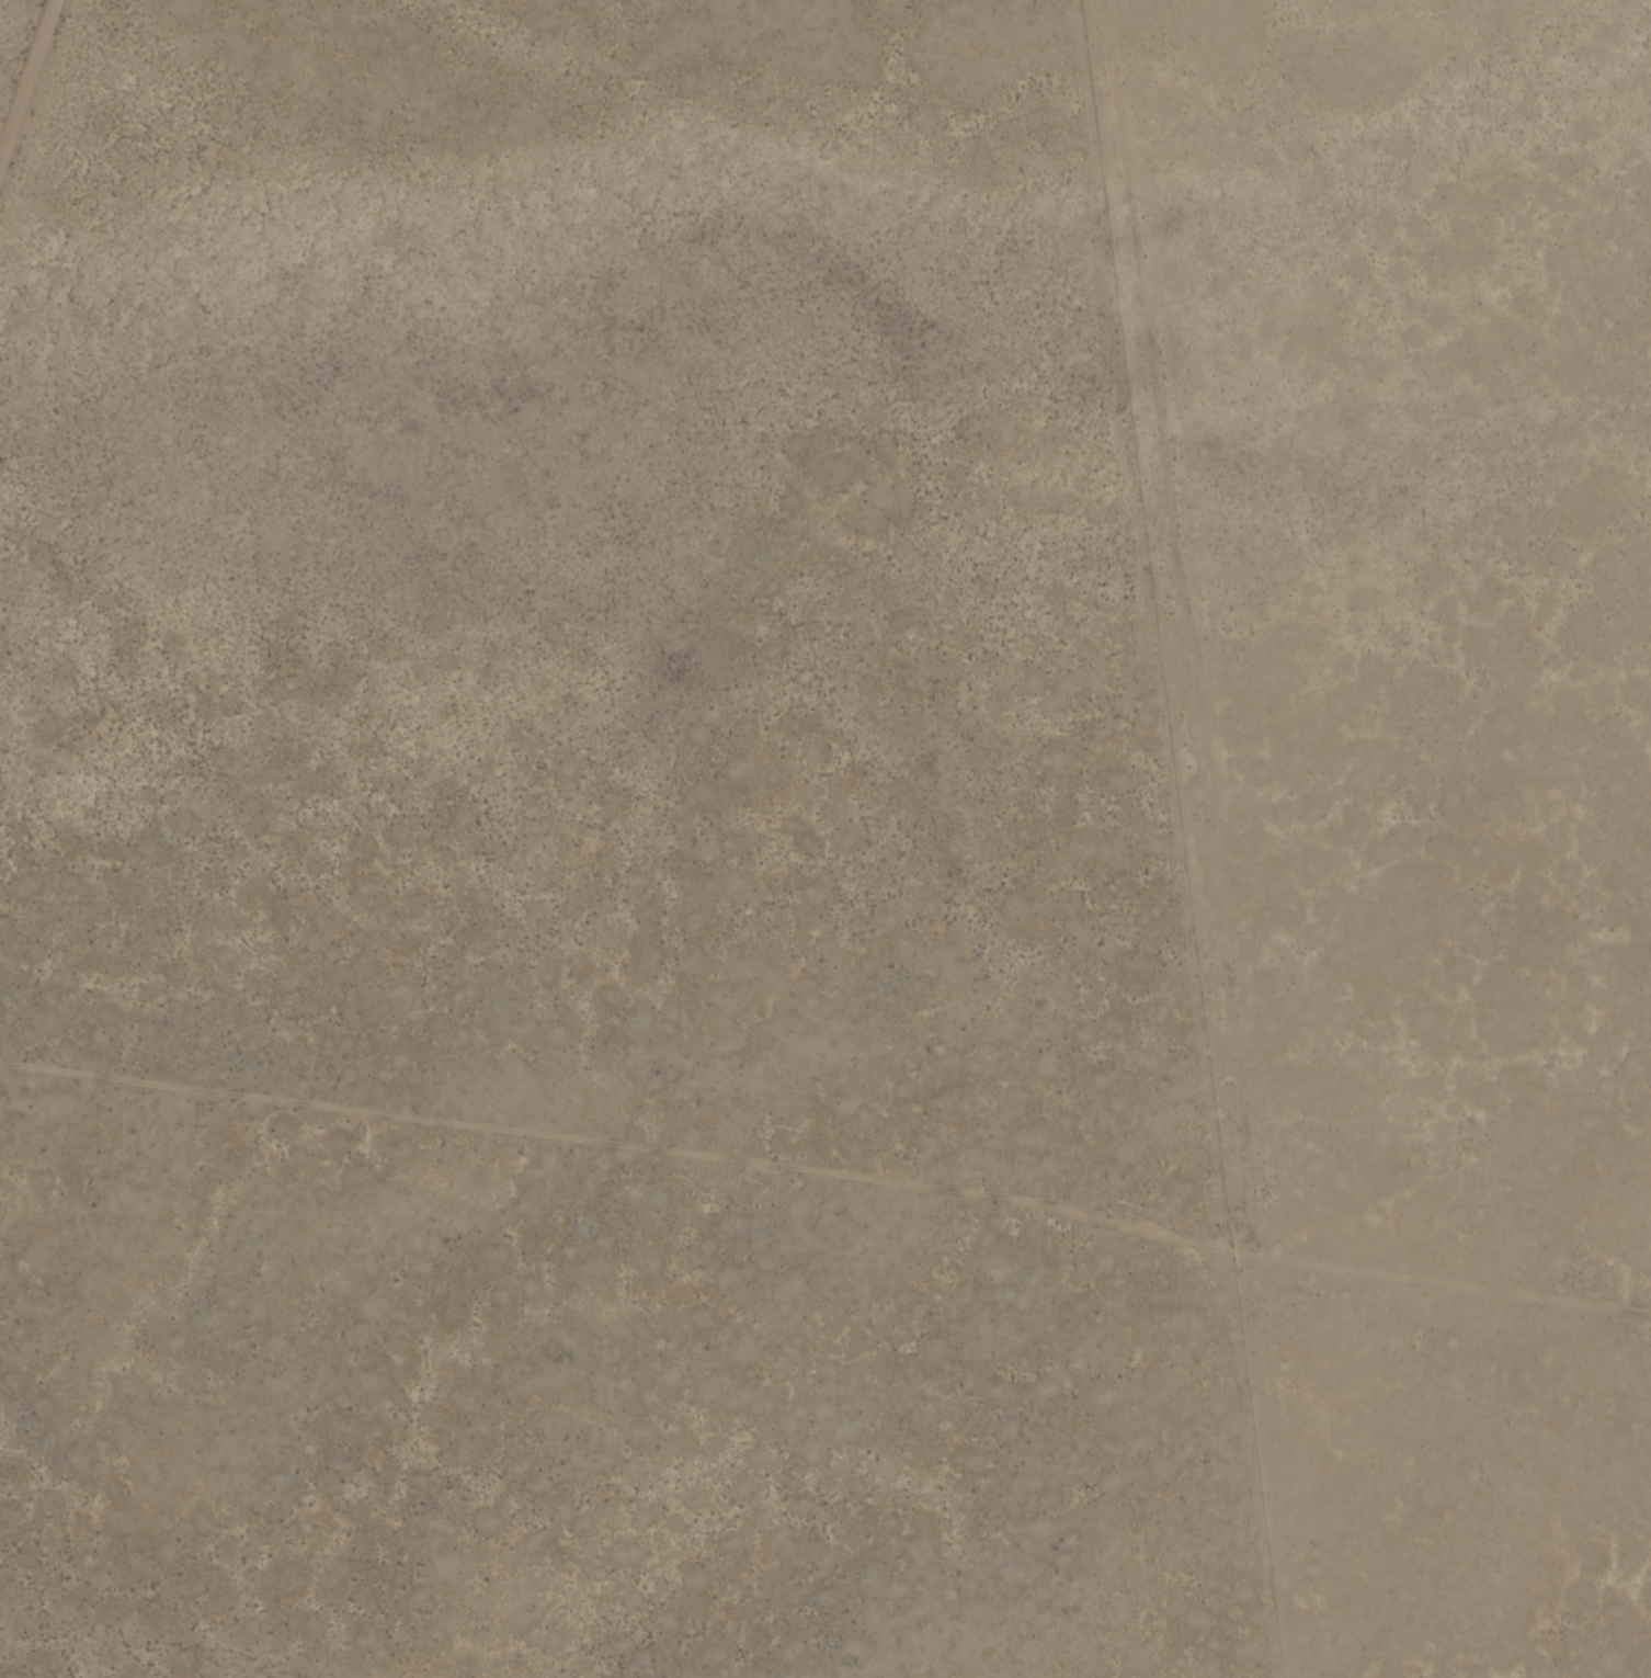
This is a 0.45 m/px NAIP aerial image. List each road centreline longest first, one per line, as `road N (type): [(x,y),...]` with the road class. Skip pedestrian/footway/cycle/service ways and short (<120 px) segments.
road 1 (residential): [(0,181),(64,0)]

